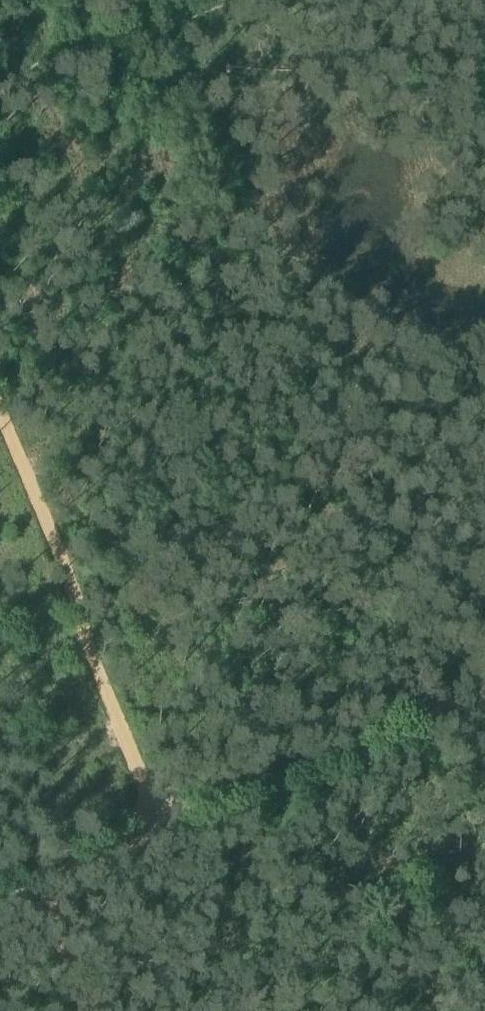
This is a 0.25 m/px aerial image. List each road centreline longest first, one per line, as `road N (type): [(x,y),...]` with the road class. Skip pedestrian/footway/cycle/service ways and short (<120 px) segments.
road 1 (track): [(0,889),(484,695)]
road 2 (track): [(0,408),(33,479),(90,652),(164,821)]
road 3 (track): [(214,0),(45,62),(0,90)]
road 4 (track): [(93,1010),(35,874)]

